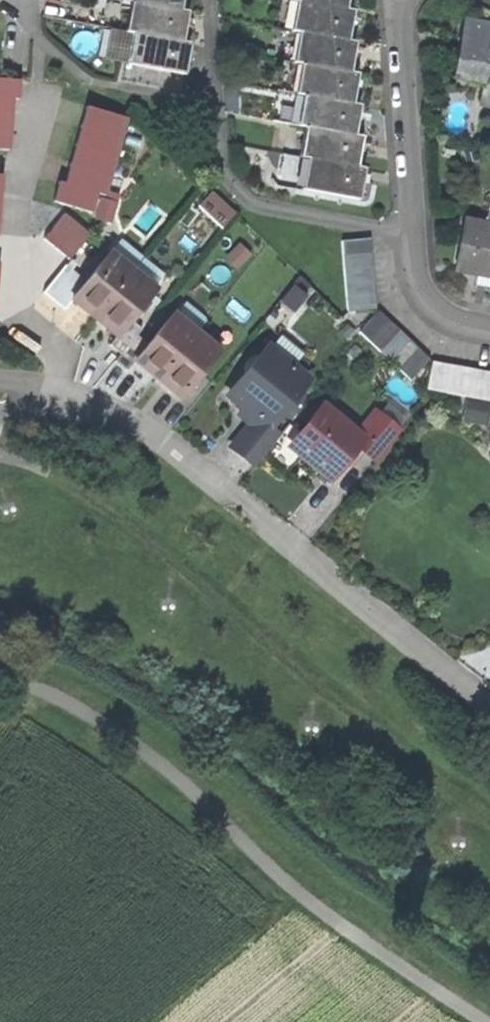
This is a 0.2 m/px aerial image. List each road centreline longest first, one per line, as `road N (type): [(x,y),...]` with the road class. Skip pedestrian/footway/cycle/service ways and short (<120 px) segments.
road 1 (residential): [(93,415),(150,437),(489,711)]
road 2 (residential): [(208,0),(224,170),(253,202),(414,234)]
road 3 (residential): [(37,80),(10,306),(93,415)]
road 4 (residential): [(402,0),(414,234)]
road 5 (residential): [(414,234),(422,295),(448,321),(489,334)]

